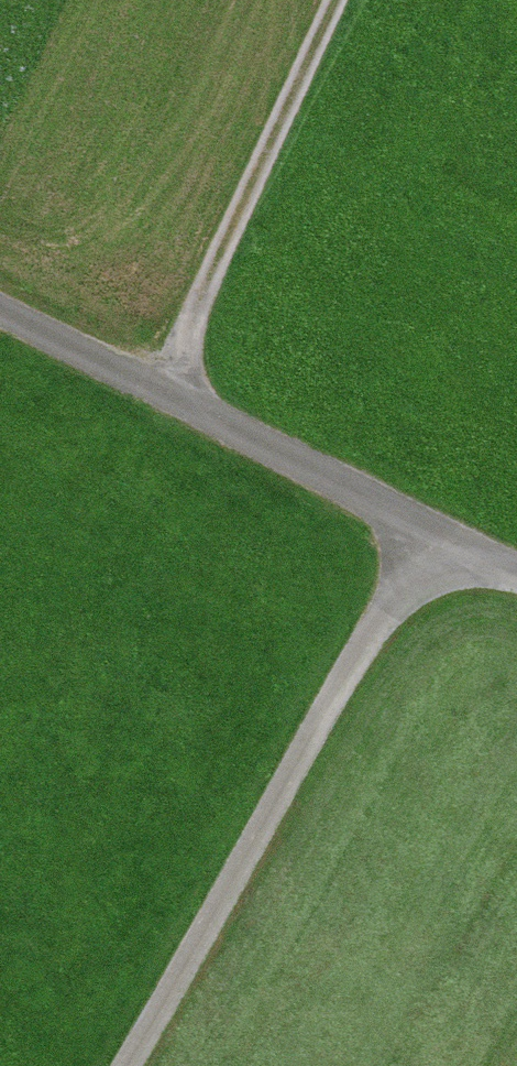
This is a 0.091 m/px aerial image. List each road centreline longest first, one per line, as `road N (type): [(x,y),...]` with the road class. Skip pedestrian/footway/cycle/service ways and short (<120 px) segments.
road 1 (track): [(122,1065),(428,528)]
road 2 (residential): [(516,573),(0,311)]
road 3 (track): [(158,390),(332,0)]

